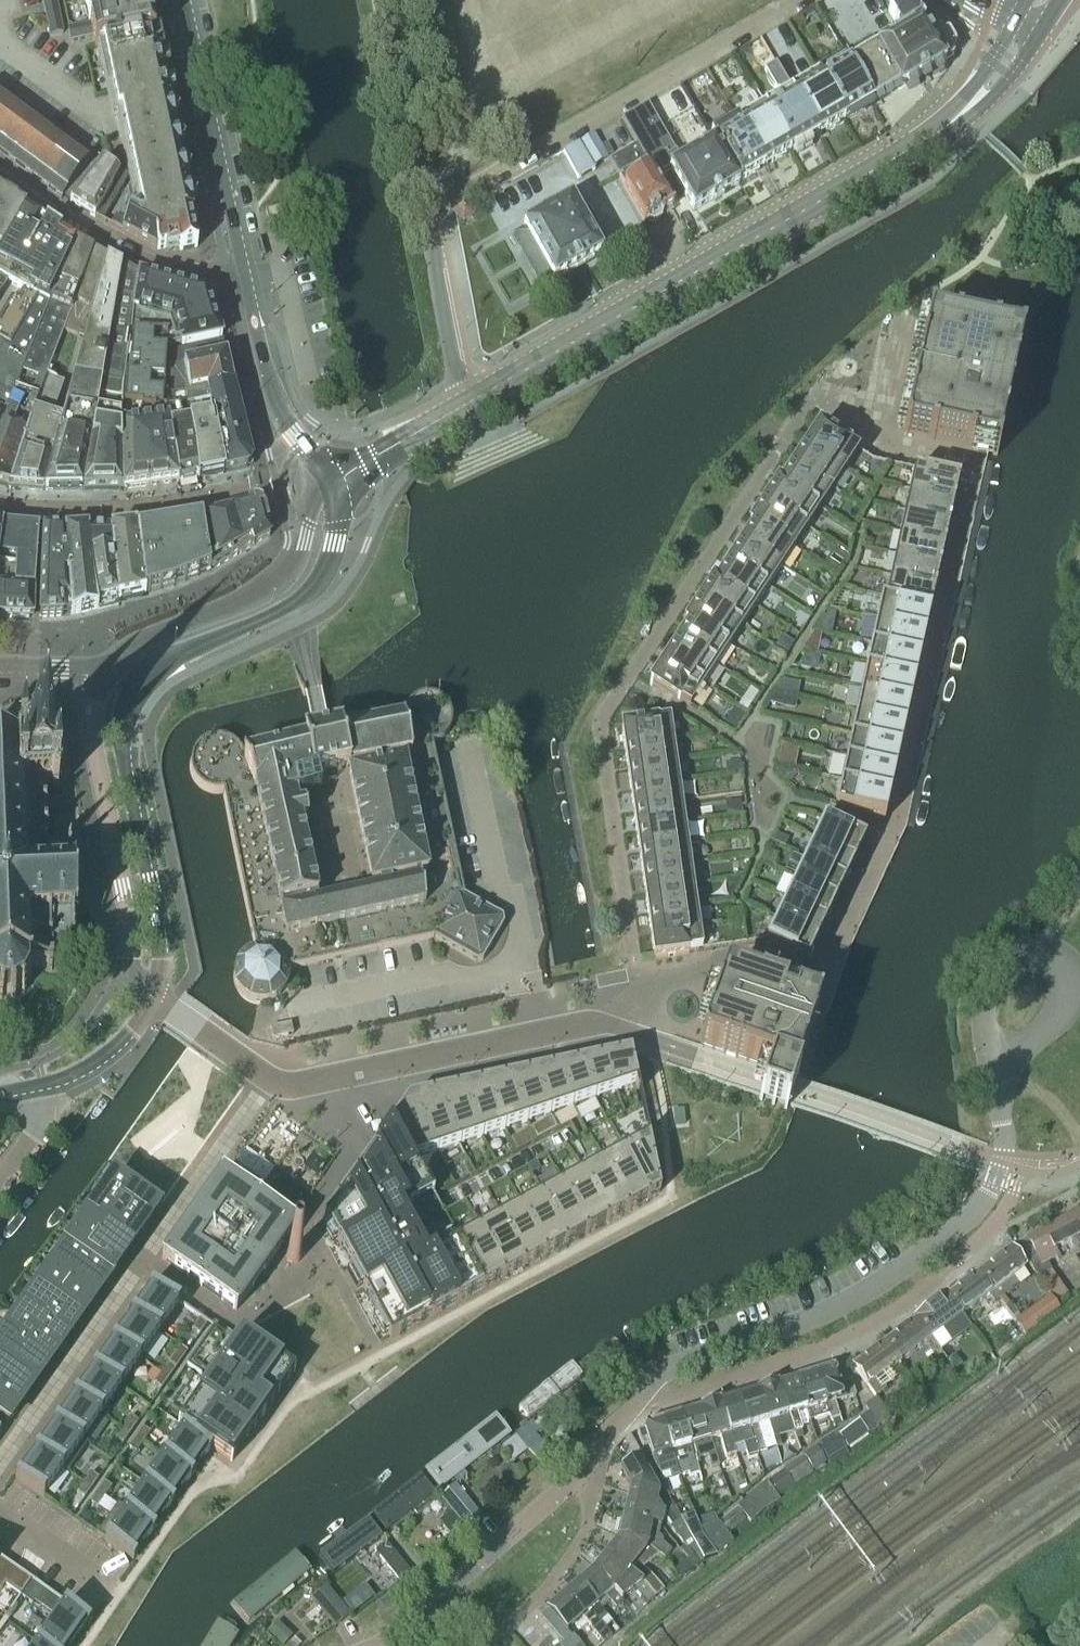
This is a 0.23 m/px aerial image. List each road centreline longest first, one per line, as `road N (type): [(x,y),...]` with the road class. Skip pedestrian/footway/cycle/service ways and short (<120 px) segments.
road 1 (residential): [(637,997),(598,725),(813,400)]
road 2 (residential): [(598,1443),(652,1385),(861,1295),(977,1212),(1001,1162),(997,1050)]
road 3 (tertiary): [(466,403),(961,115)]
road 4 (residential): [(271,1078),(0,1471)]
road 5 (unclassified): [(430,207),(796,0)]
road 6 (residential): [(271,1078),(285,1088),(603,1023),(637,997)]
road 7 (unclassified): [(111,674),(95,726),(132,935),(121,979),(151,996)]
road 8 (tertiary): [(134,690),(167,660),(318,589),(340,529),(331,486)]
road 9 (tertiary): [(151,996),(157,942),(122,760),(121,727),(134,690)]
road 10 (unclassified): [(331,486),(283,578),(137,645),(111,674)]
road 11 (tertiary): [(245,283),(184,0)]
road 12 (unclassified): [(245,283),(153,265),(0,166)]
road 13 (residential): [(997,1050),(1015,1052),(1062,1013),(1068,992),(1052,955),(1034,951),(992,986),(983,1006),(987,1042)]
road 14 (residential): [(598,1443),(594,1525),(576,1561),(488,1645)]
road 15 (tertiary): [(331,486),(275,407),(245,283)]
road 16 (residential): [(440,1594),(598,1443)]
road 17 (unclassified): [(387,0),(430,207)]
road 18 (unclassified): [(430,207),(466,403)]
road 19 (tertiary): [(331,486),(466,403)]
road 20 (tertiary): [(32,1091),(98,1062),(128,1035),(151,996)]
road 21 (residential): [(151,996),(271,1078)]

